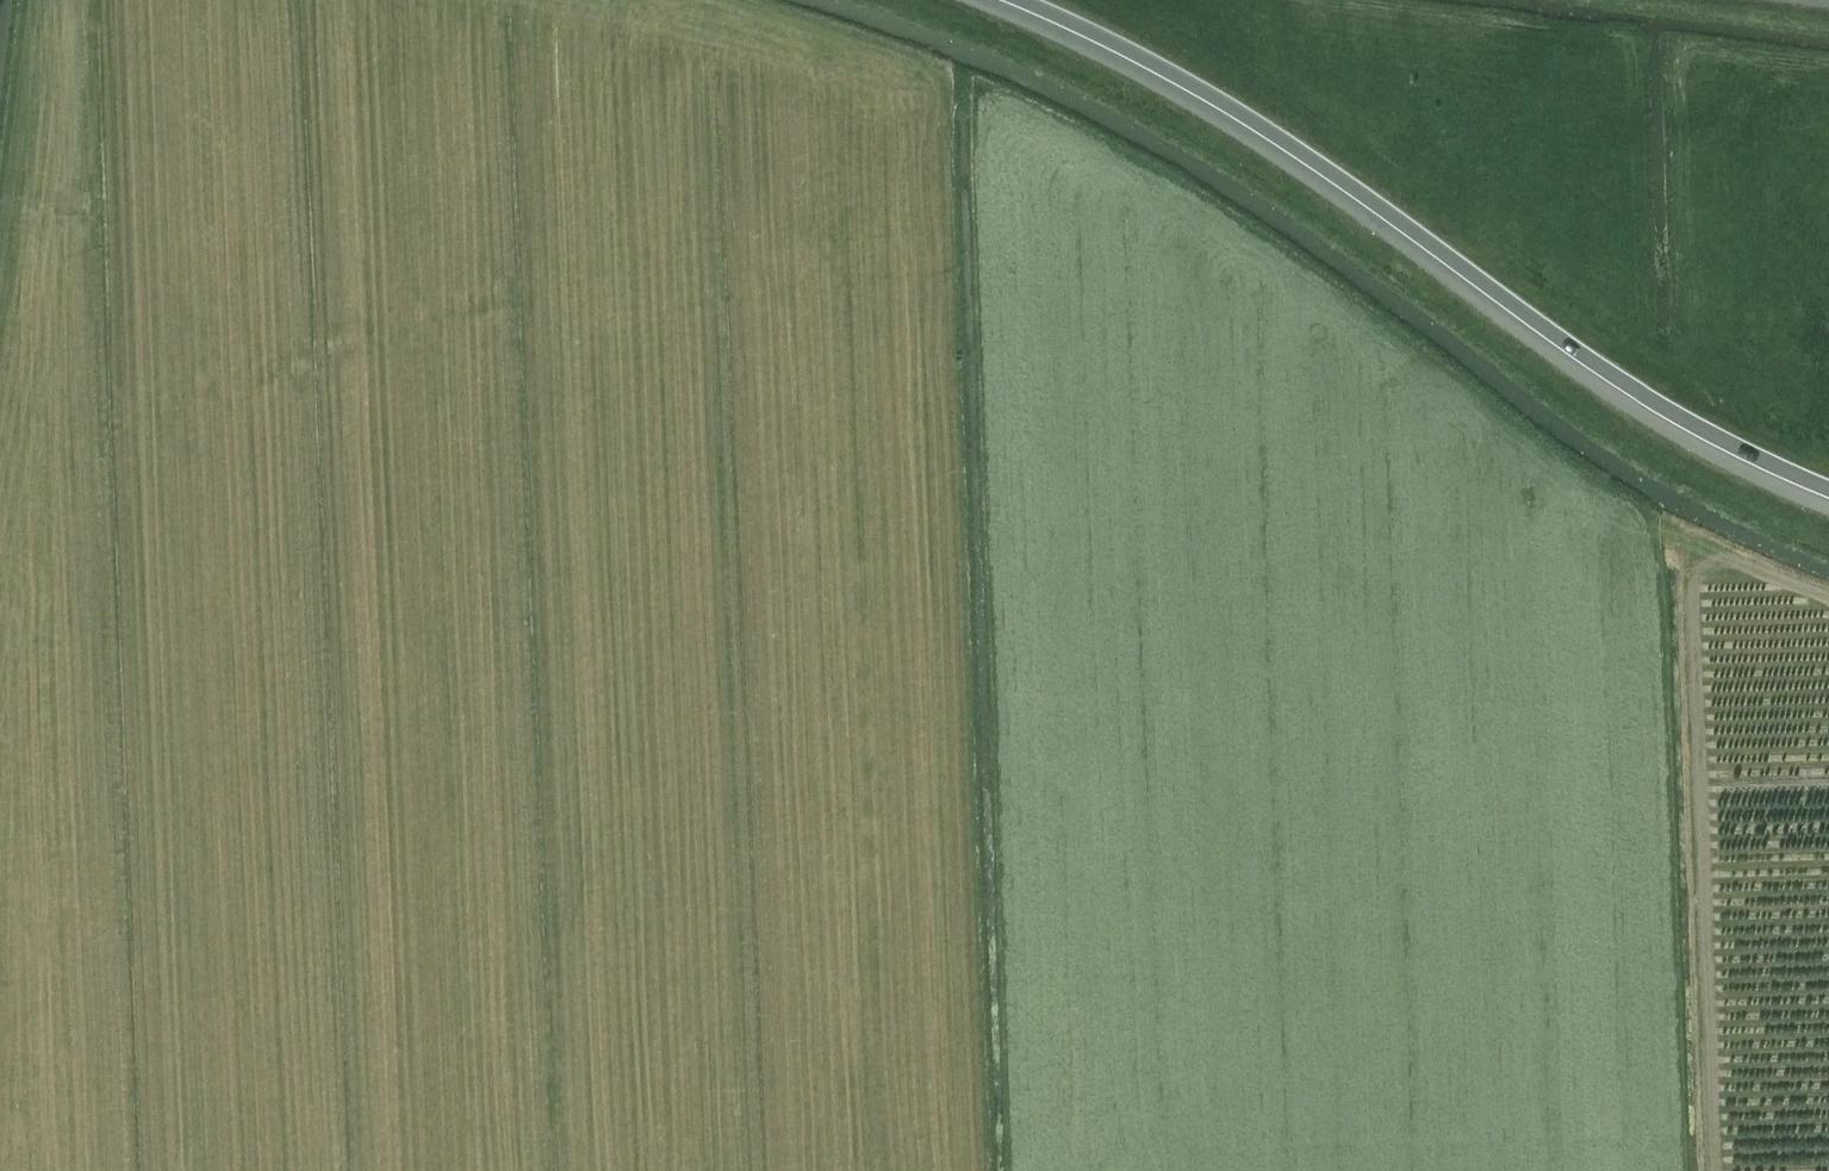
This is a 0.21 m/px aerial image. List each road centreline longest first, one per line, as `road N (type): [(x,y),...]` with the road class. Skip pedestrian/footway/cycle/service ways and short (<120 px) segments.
road 1 (motorway): [(1023,0),(1183,79),(1713,440),(1828,490)]

